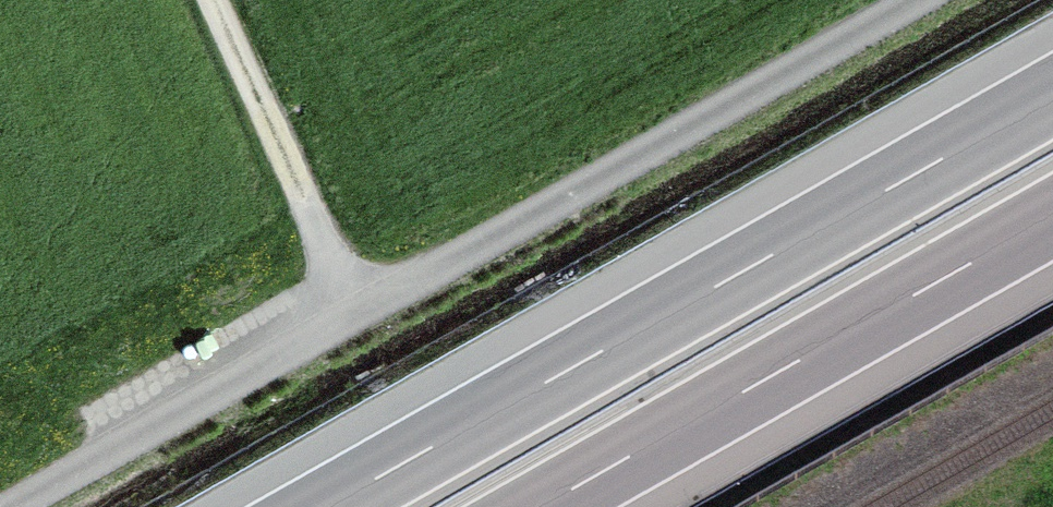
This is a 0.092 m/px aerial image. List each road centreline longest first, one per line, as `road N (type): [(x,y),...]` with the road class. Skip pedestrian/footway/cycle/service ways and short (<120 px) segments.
road 1 (unclassified): [(25,506),(927,0)]
road 2 (motorway): [(1052,97),(322,506)]
road 3 (motorway): [(540,506),(1052,218)]
road 4 (track): [(210,0),(354,327)]

